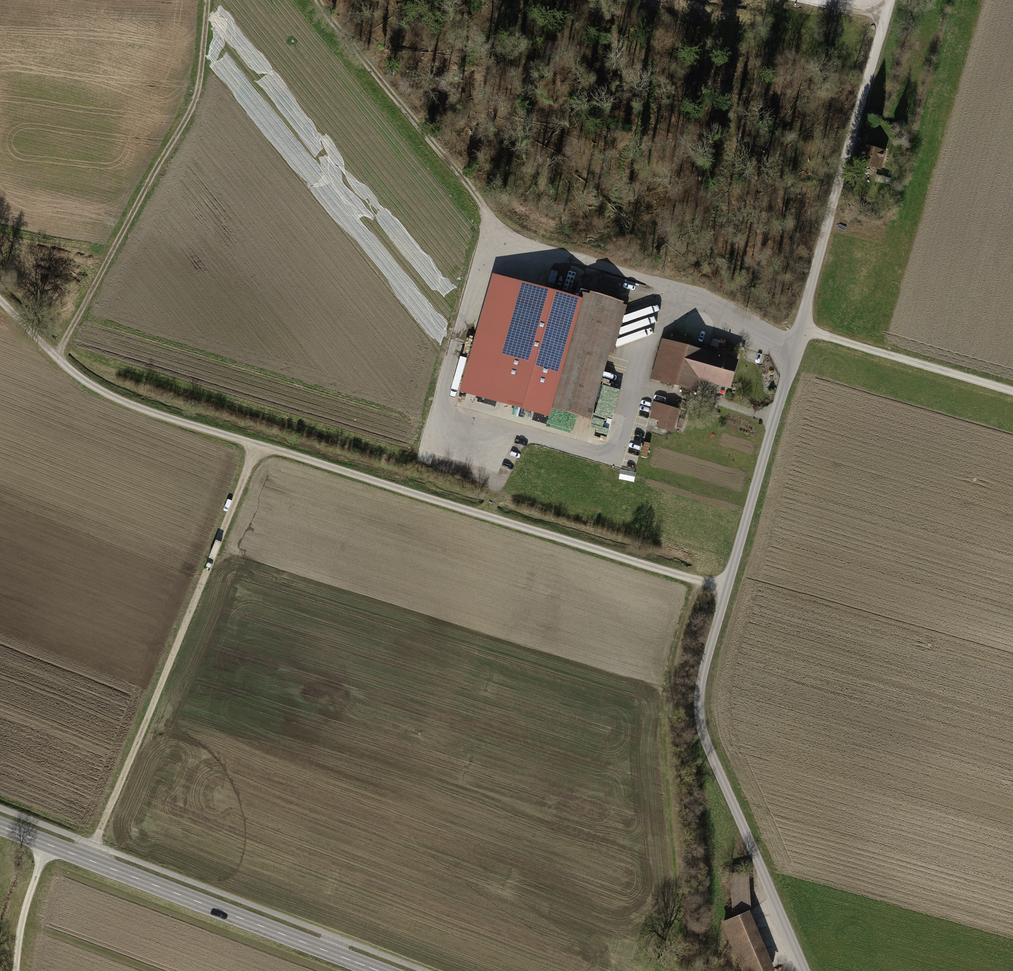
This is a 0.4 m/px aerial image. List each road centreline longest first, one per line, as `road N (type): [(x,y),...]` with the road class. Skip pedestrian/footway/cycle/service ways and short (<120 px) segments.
road 1 (track): [(730,590),(125,402),(76,375),(0,301)]
road 2 (residential): [(803,328),(703,709),(706,740),(806,970)]
road 3 (track): [(1012,389),(803,328),(891,0)]
road 4 (track): [(90,859),(260,445)]
road 5 (tertiary): [(383,970),(0,826)]
road 6 (track): [(56,357),(190,122),(207,0)]
road 7 (track): [(319,0),(506,241)]
road 8 (track): [(16,970),(22,914),(48,844)]

